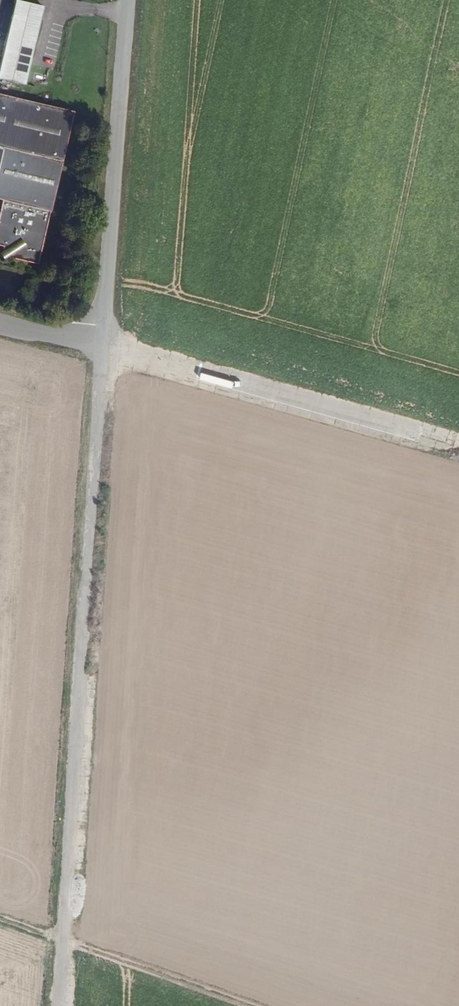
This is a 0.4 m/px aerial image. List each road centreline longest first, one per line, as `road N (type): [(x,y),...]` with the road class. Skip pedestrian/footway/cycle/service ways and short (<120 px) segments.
road 1 (track): [(62,1005),(102,342),(458,448)]
road 2 (unclassified): [(102,342),(128,0)]
road 3 (track): [(257,1005),(64,939)]

